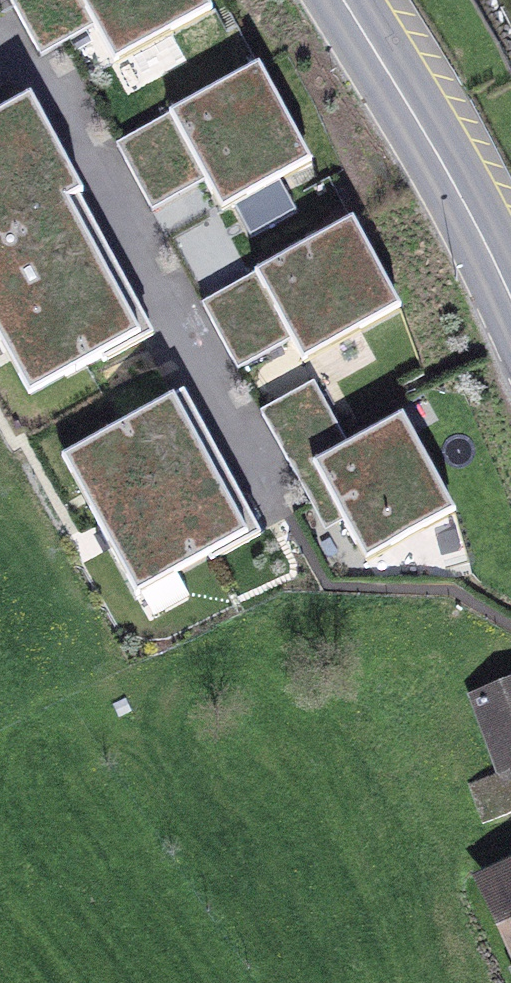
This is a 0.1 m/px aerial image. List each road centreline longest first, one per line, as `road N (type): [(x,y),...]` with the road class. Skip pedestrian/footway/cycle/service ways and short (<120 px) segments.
road 1 (primary): [(336,0),(455,185),(510,299)]

